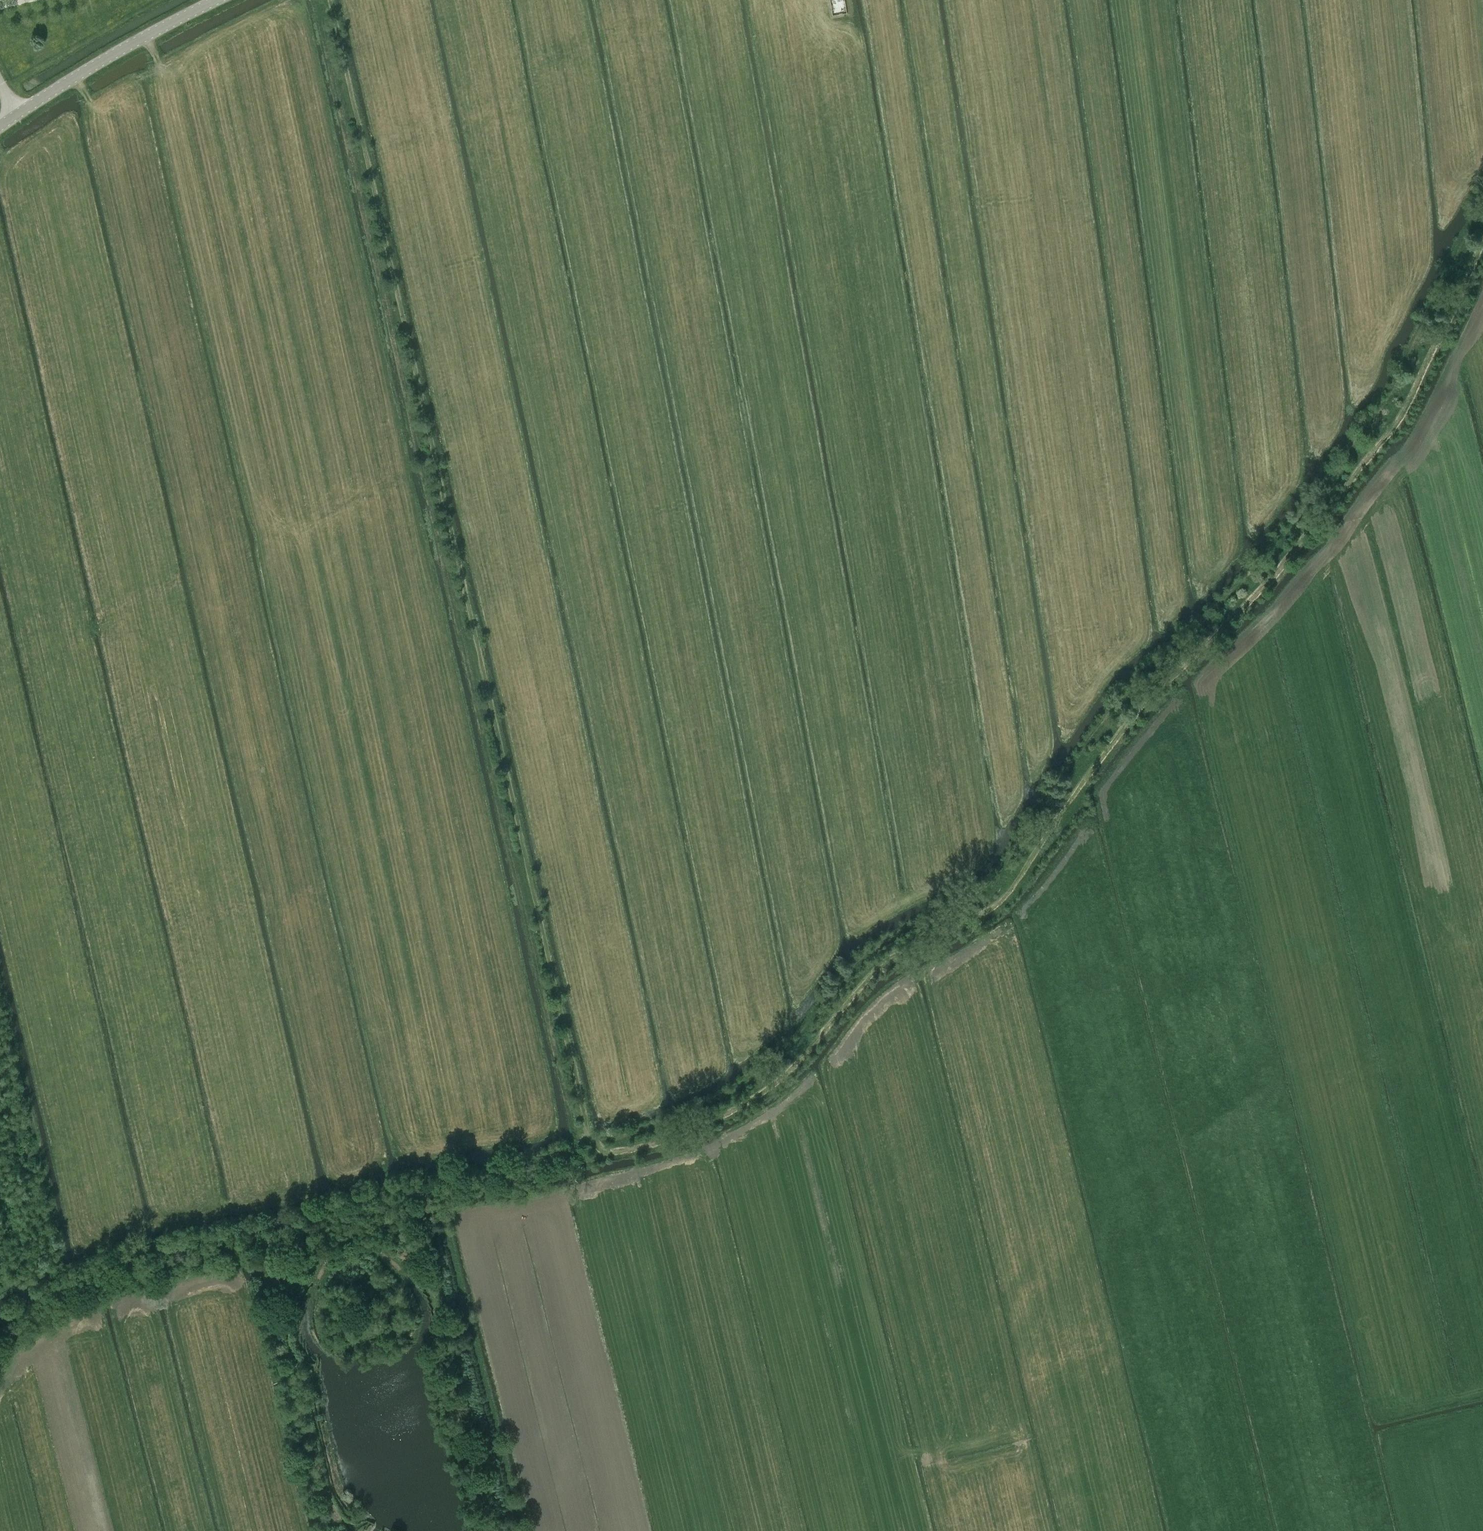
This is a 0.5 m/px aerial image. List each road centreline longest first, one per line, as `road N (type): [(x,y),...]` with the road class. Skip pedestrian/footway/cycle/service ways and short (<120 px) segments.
road 1 (track): [(519,1530),(450,1224)]
road 2 (unclassified): [(0,128),(218,0)]

